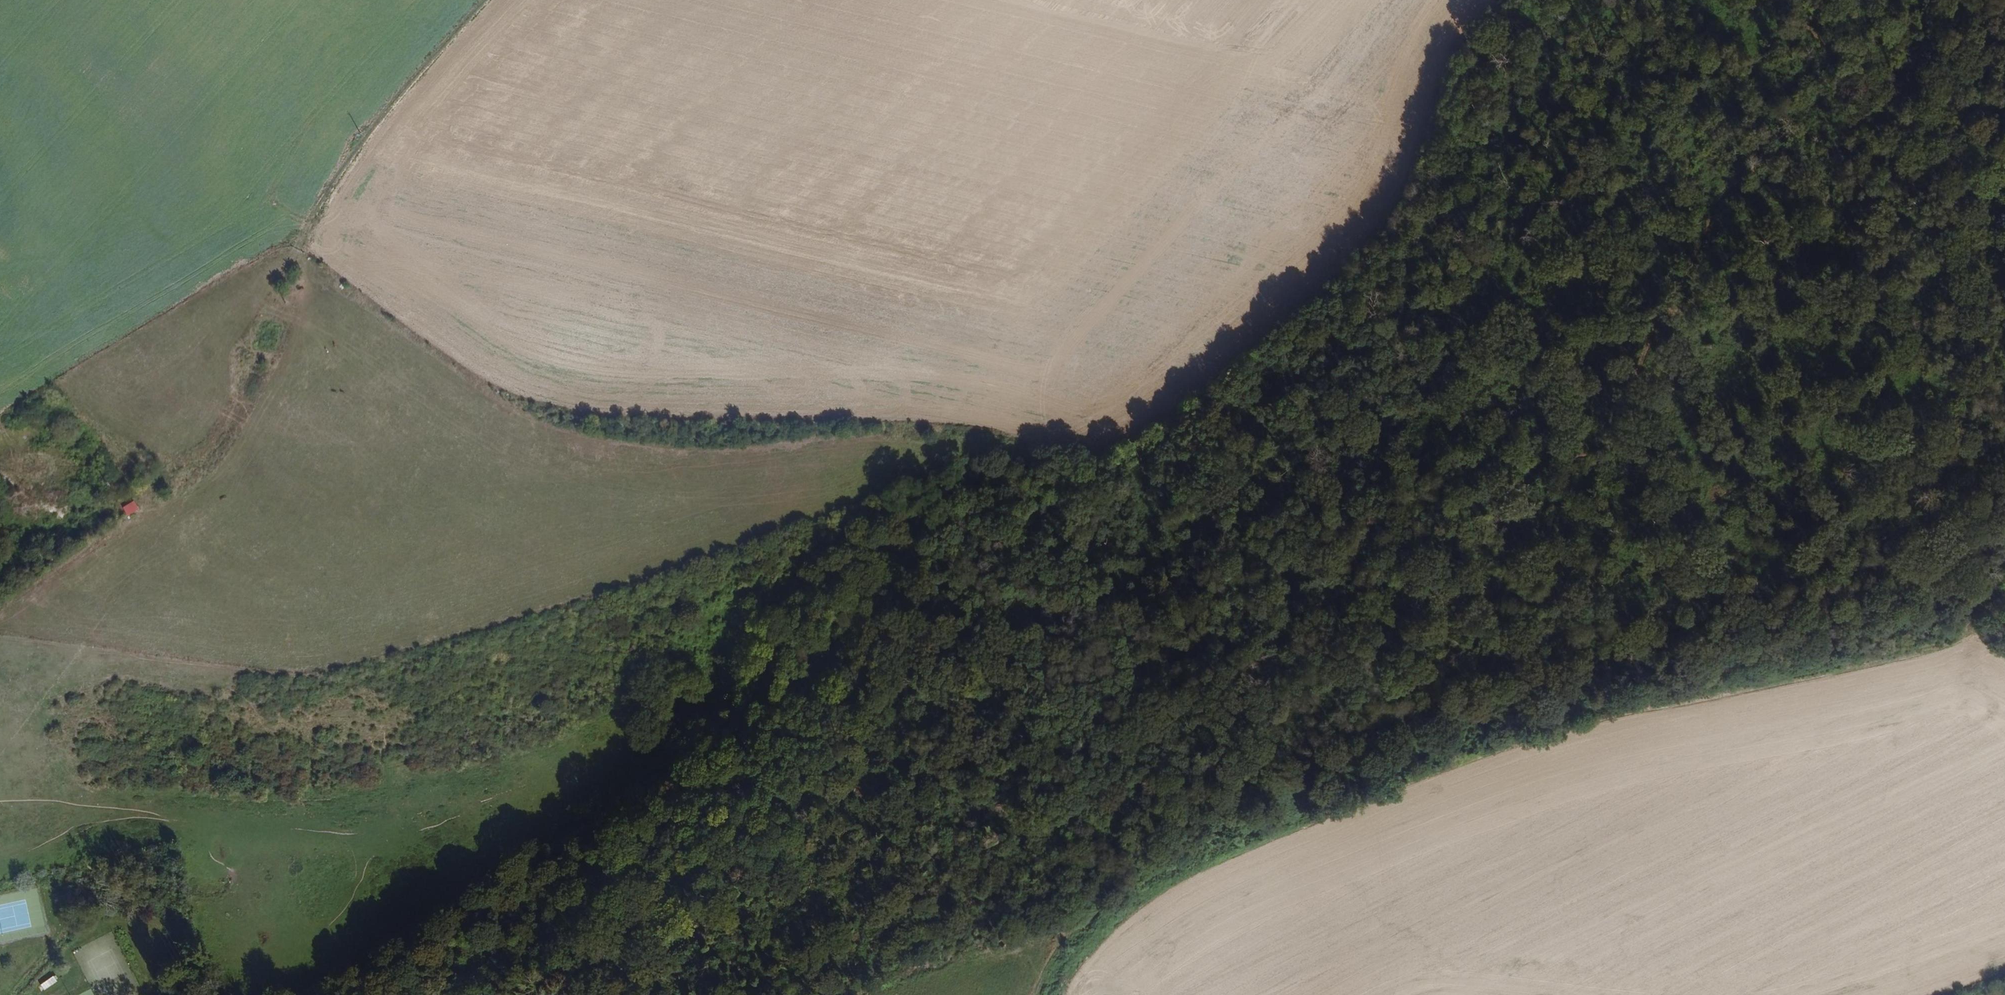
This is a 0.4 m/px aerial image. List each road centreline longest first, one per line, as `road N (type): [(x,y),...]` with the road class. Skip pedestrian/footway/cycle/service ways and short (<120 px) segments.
road 1 (track): [(2004,597),(1974,627),(1924,652),(1622,713),(1180,863),(1074,930),(1033,994)]
road 2 (track): [(251,293),(302,242),(332,178),(371,126),(487,0)]

